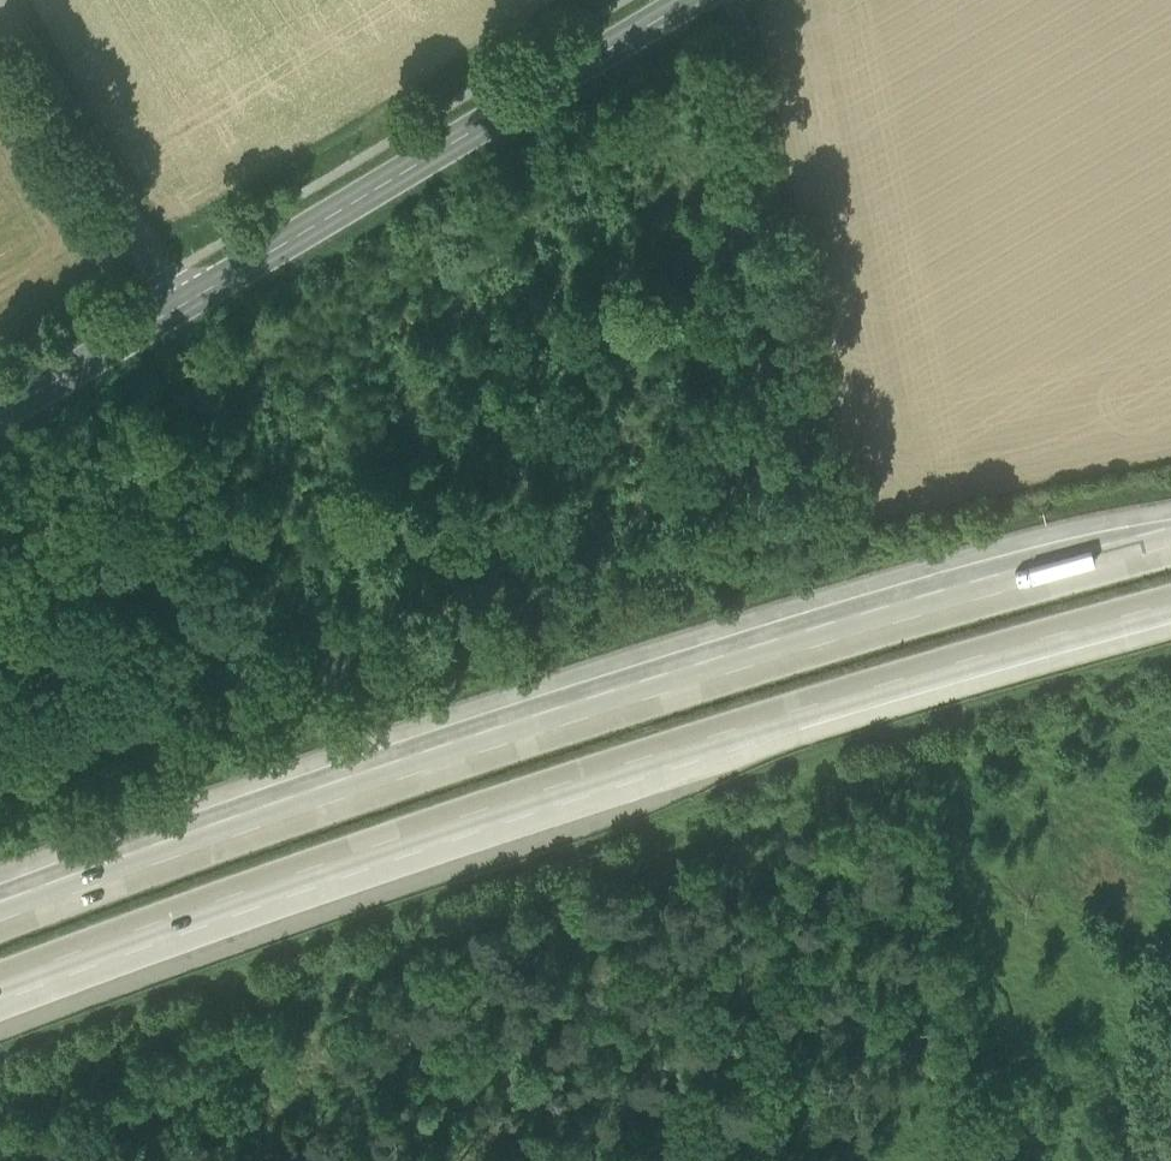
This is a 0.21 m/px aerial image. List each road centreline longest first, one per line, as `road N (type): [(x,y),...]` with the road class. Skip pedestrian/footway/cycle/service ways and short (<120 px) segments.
road 1 (motorway): [(0,973),(215,893),(712,730),(1170,603)]
road 2 (motorway): [(1170,545),(545,725),(0,914)]
road 3 (secondary): [(688,0),(181,304)]
road 4 (tertiary): [(181,304),(0,3)]
road 5 (secondary): [(181,304),(0,413)]

